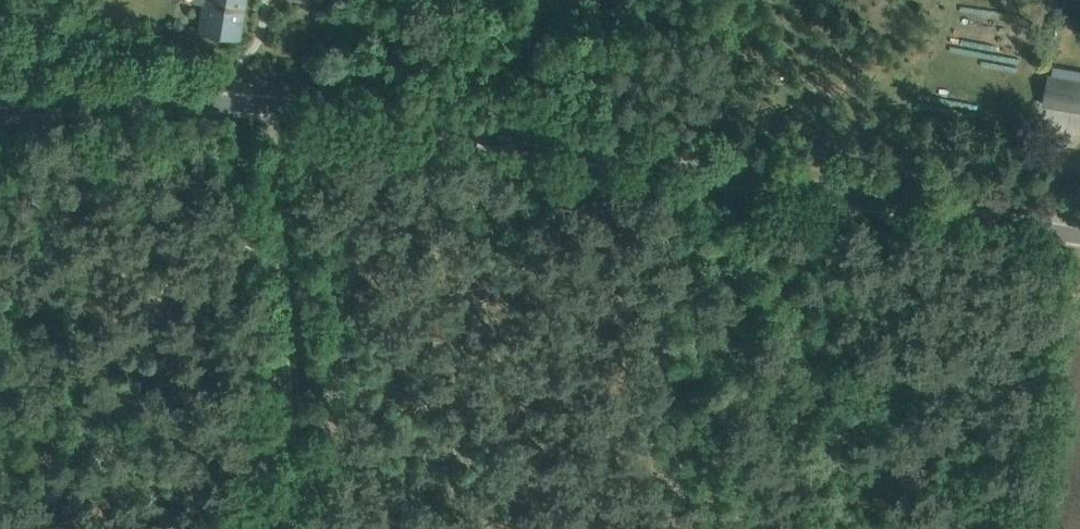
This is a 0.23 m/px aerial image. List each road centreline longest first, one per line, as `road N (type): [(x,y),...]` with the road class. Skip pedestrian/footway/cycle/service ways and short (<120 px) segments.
road 1 (unclassified): [(1079,240),(227,102),(0,103)]

